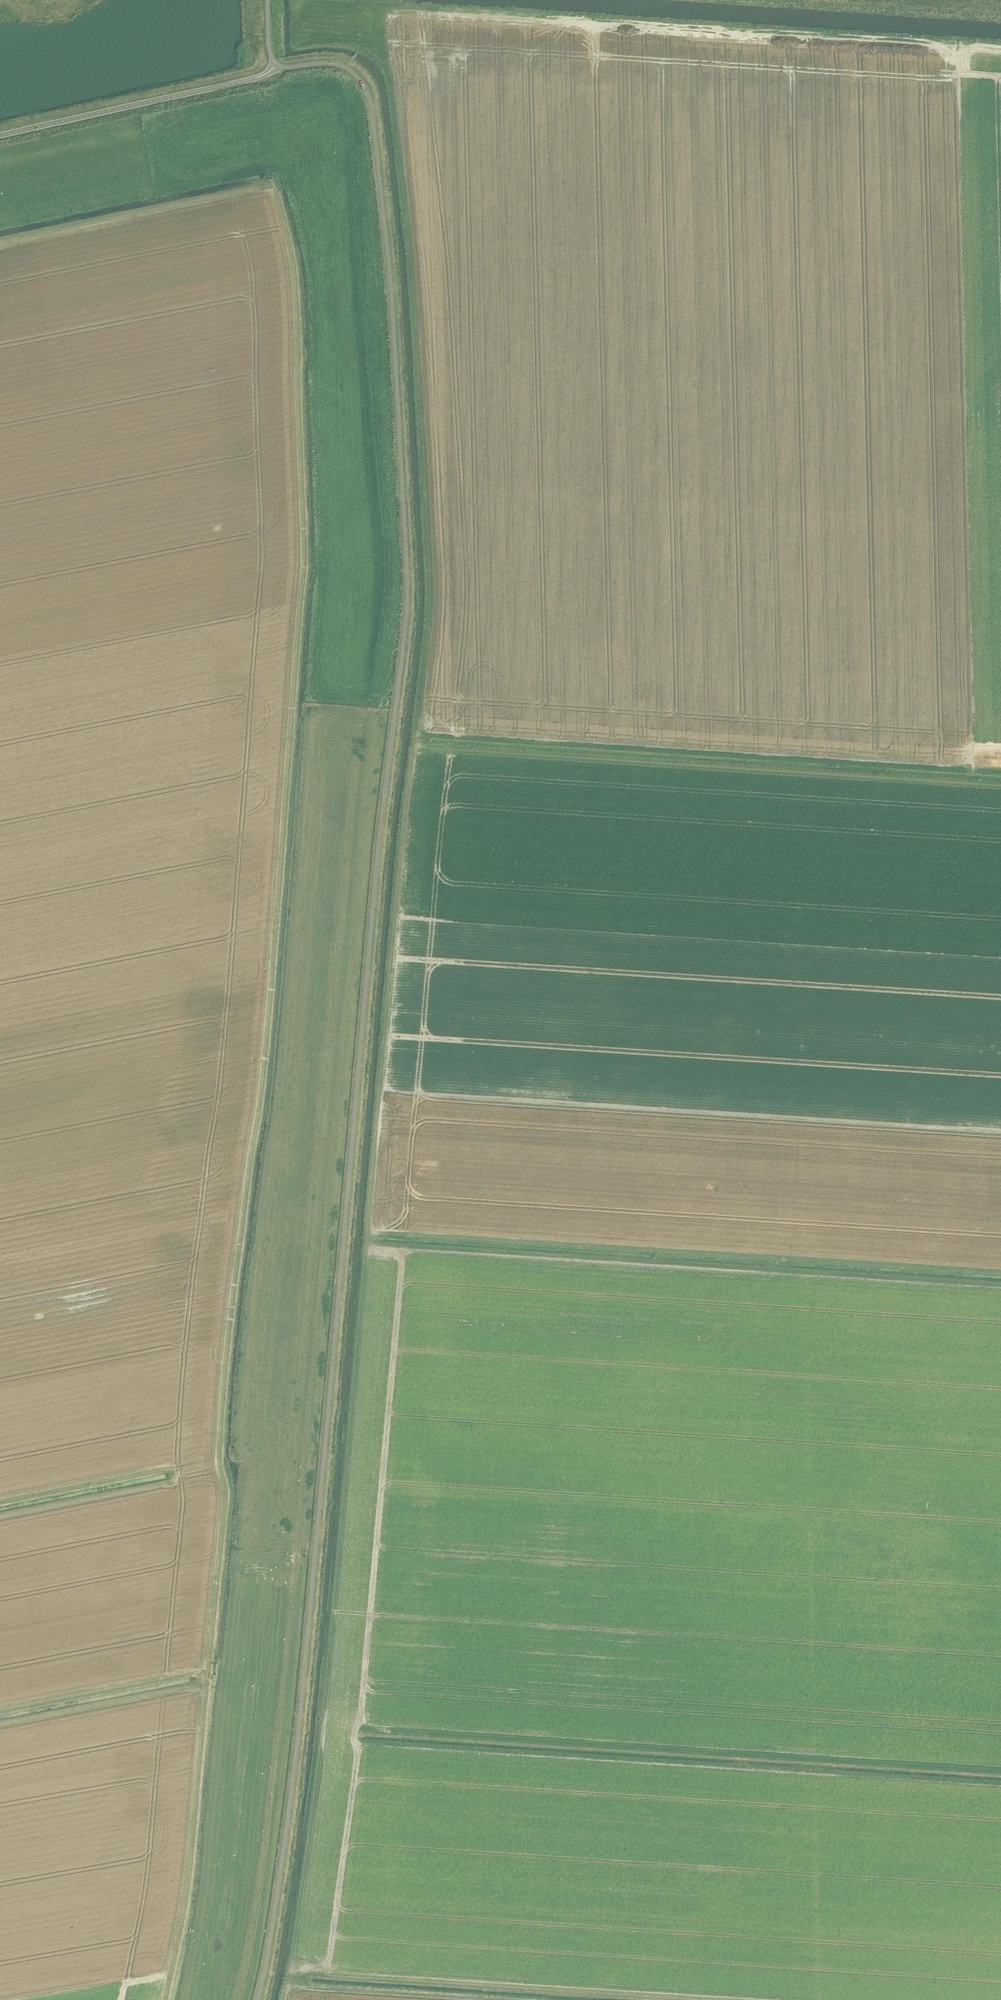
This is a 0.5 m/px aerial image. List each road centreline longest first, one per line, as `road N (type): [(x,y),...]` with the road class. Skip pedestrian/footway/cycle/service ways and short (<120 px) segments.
road 1 (track): [(270,72),(336,92),(360,114),(384,315),(397,587),(388,674),(374,707),(300,1555),(234,1999)]
road 2 (track): [(1000,11),(840,0)]

